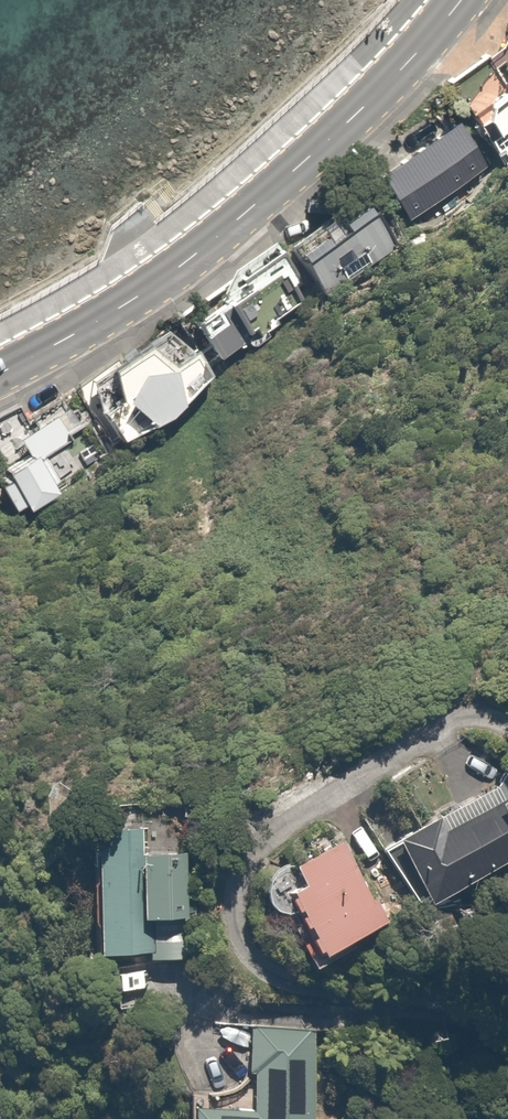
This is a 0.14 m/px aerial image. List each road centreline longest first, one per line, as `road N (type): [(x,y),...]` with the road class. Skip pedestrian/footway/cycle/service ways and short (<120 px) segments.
road 1 (residential): [(507,724),(473,714),(453,721),(304,816),(250,862),(233,911),(245,950),(272,979),(441,1017),(507,1077)]
road 2 (secondary): [(461,0),(263,198),(118,311),(0,373)]

